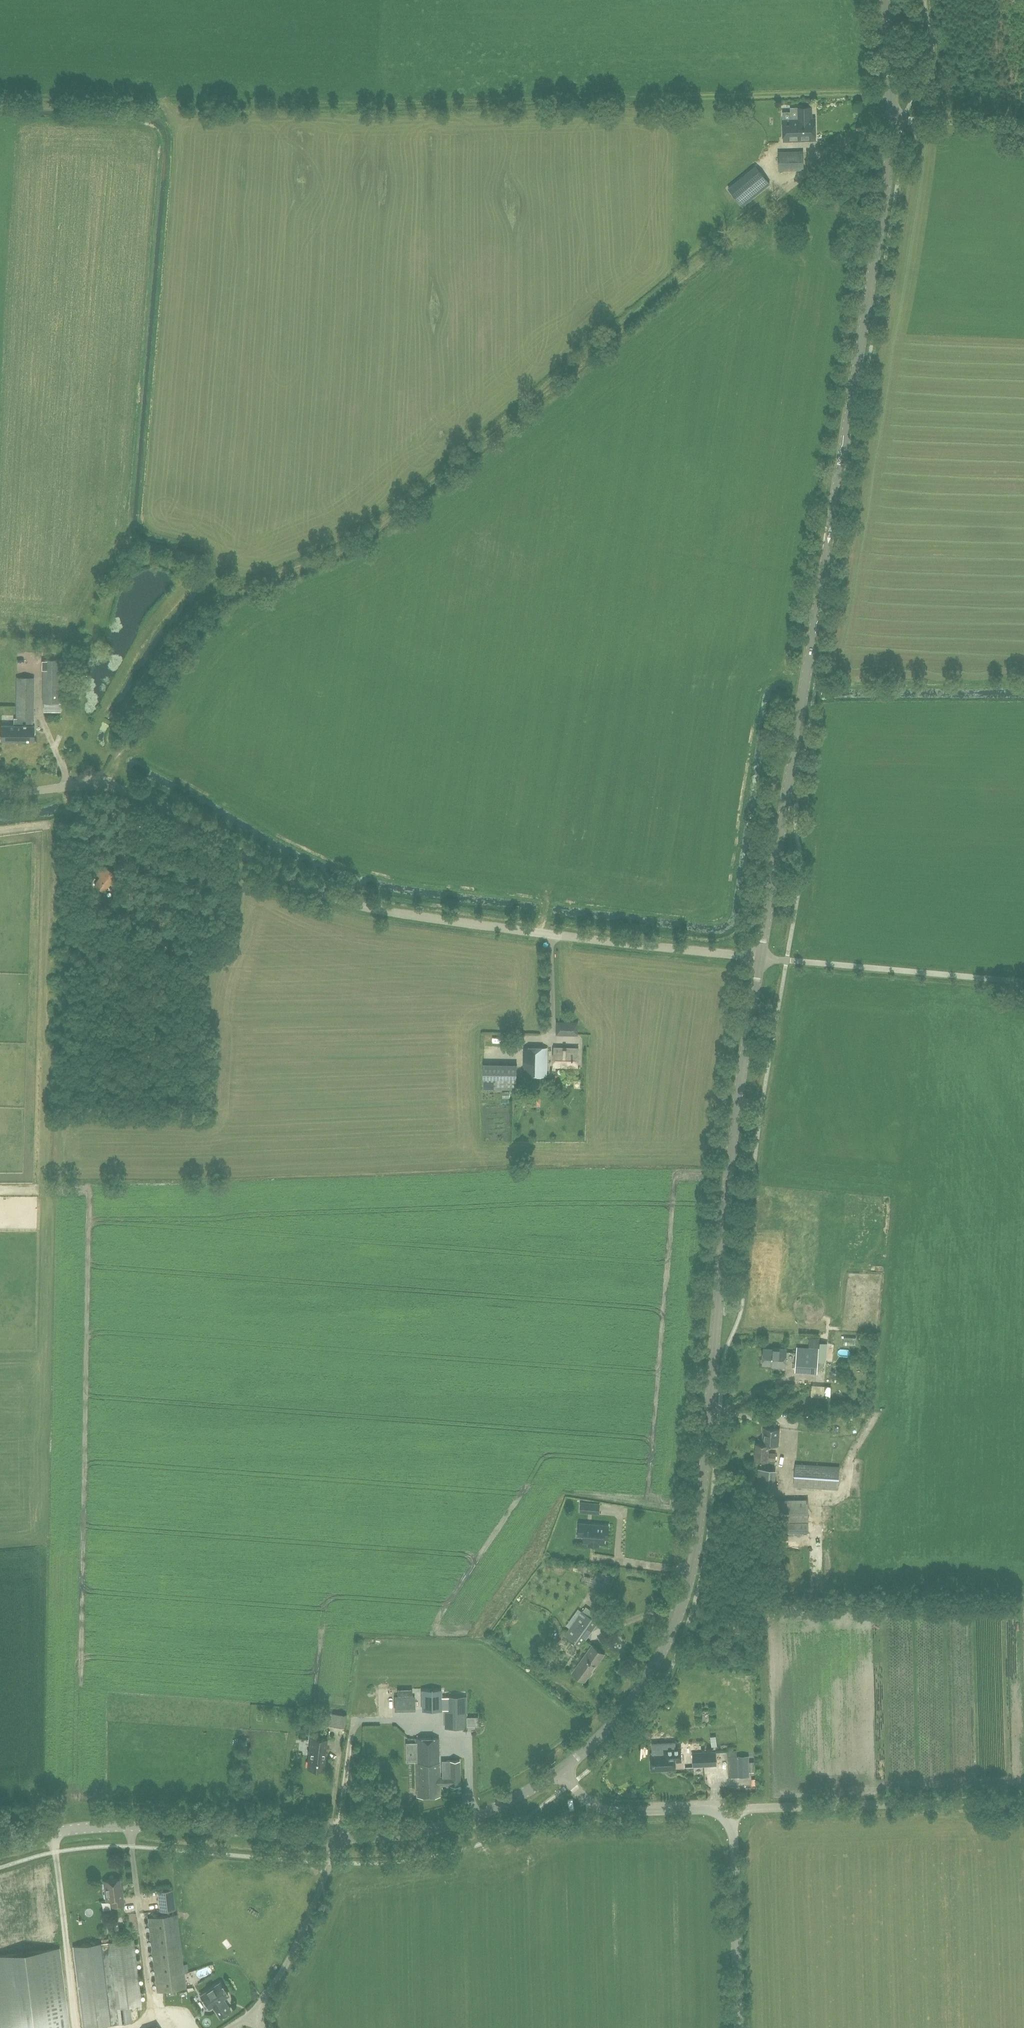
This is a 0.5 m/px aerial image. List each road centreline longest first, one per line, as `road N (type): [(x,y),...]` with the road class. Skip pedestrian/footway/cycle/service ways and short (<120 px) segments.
road 1 (track): [(897,95),(393,109),(0,95)]
road 2 (tertiary): [(552,1767),(610,1724),(641,1684),(685,1588),(759,958)]
road 3 (tertiary): [(759,958),(896,119)]
road 4 (unclassified): [(0,795),(89,786),(134,792),(308,885),(391,911),(759,958)]
road 5 (tertiary): [(0,1843),(128,1825),(380,1840),(483,1813),(552,1767)]
road 6 (unclassified): [(1023,1799),(750,1808),(724,1818)]
road 7 (unclassified): [(1023,982),(759,958)]
road 8 (unclassified): [(740,2027),(724,1818)]
road 9 (unclassified): [(724,1818),(708,1809),(600,1806),(552,1767)]
road 10 (unclassified): [(896,119),(871,124),(779,194)]

